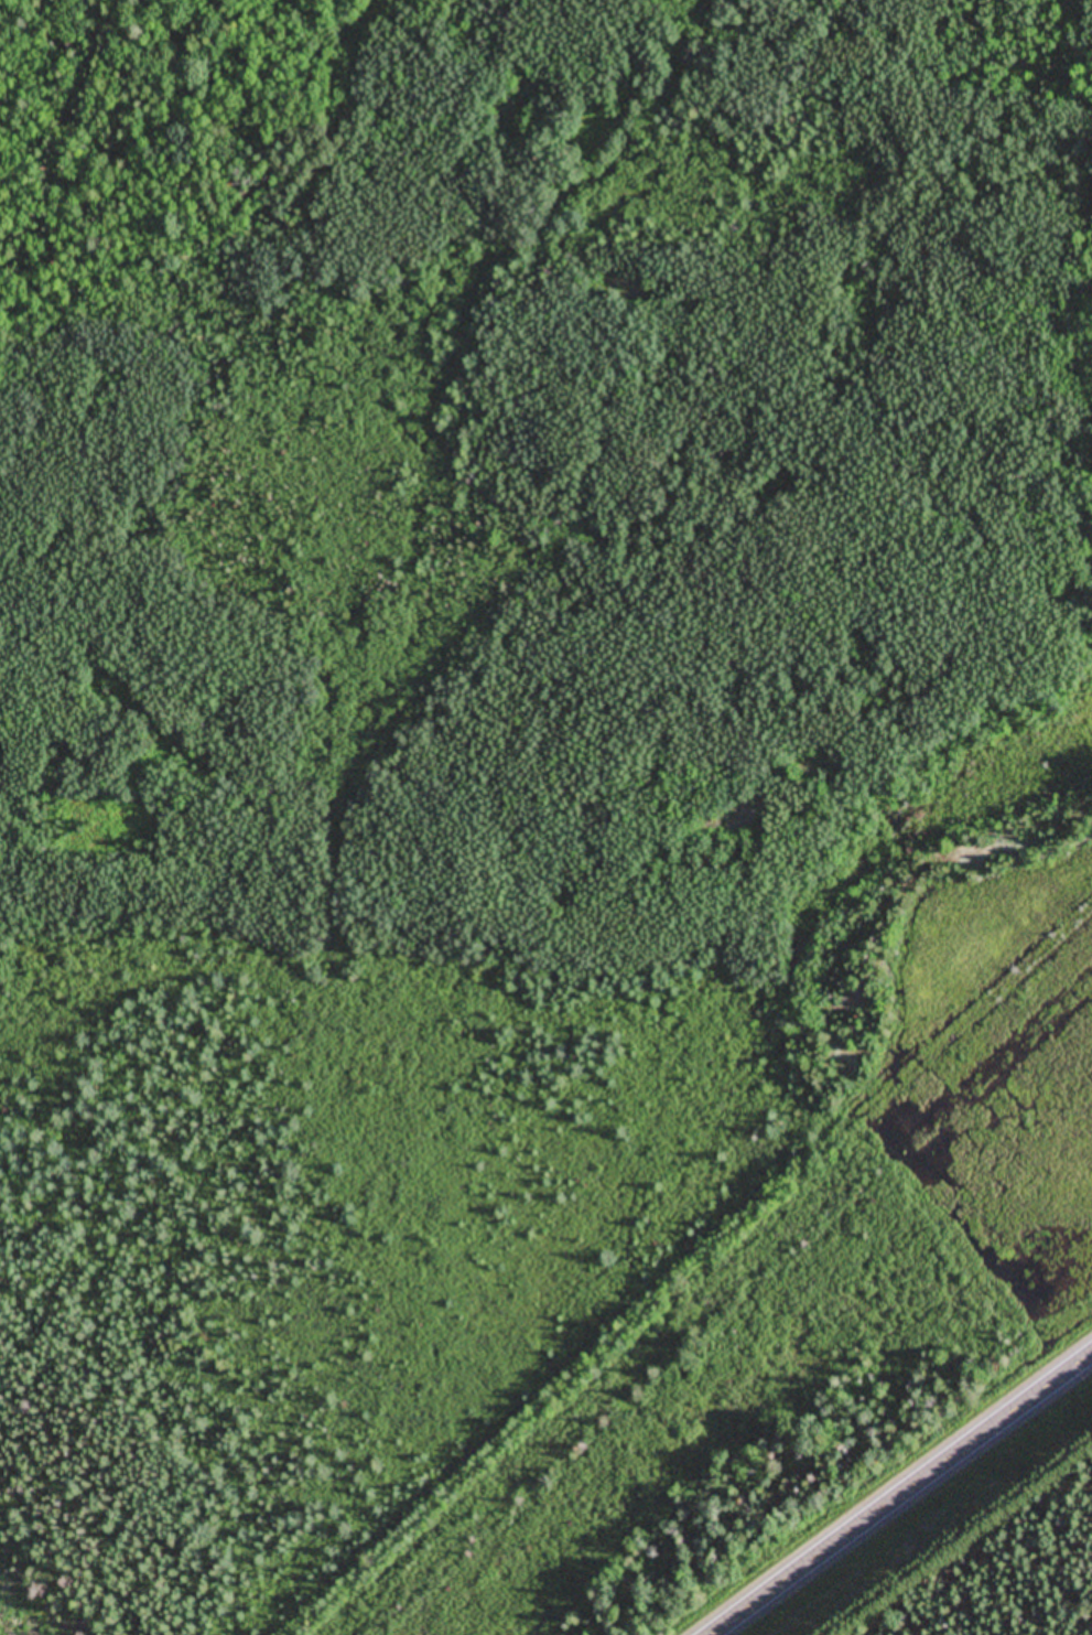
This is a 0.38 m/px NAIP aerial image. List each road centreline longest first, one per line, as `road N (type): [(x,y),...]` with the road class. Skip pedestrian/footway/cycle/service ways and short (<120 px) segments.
road 1 (primary): [(713,1634),(1091,1355)]

